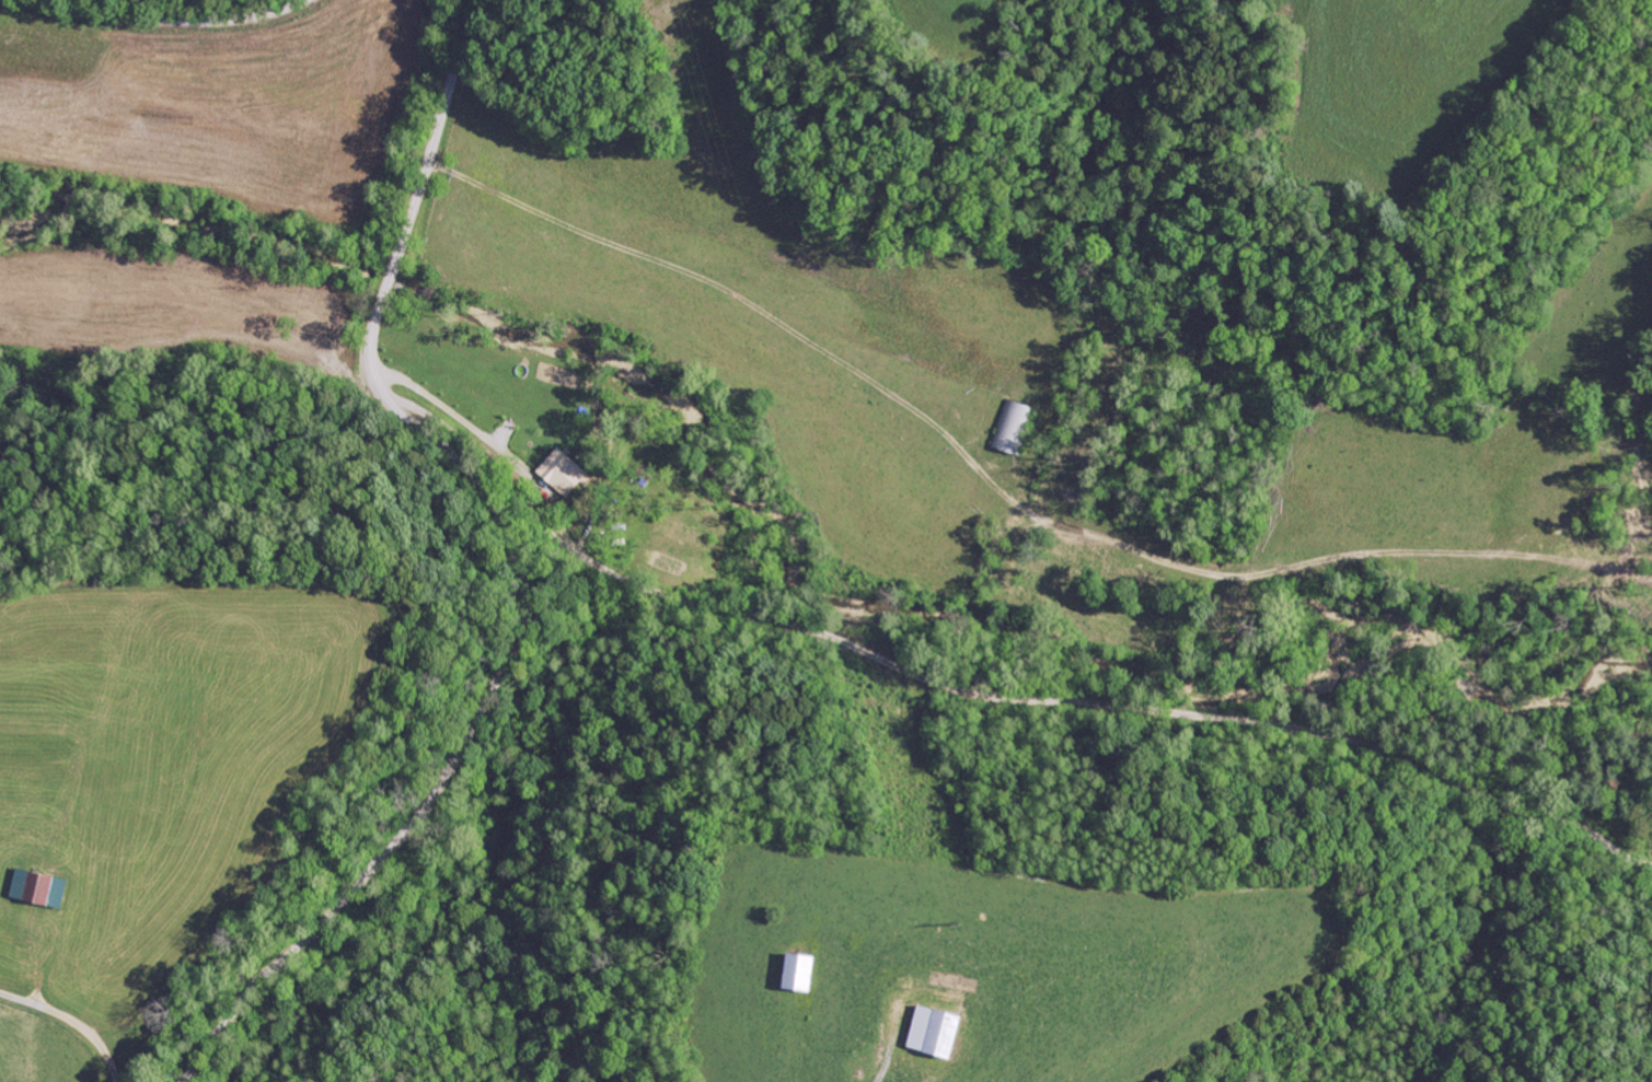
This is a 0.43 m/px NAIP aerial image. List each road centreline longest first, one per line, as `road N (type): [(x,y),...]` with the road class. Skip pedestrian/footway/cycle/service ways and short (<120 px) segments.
road 1 (residential): [(184,1081),(244,998),(435,804),(522,637),(529,606),(519,558),(483,481),(397,419),(374,396),(365,364),(467,43),(470,0)]
road 2 (residential): [(308,0),(275,15),(211,25),(73,18),(0,0)]

